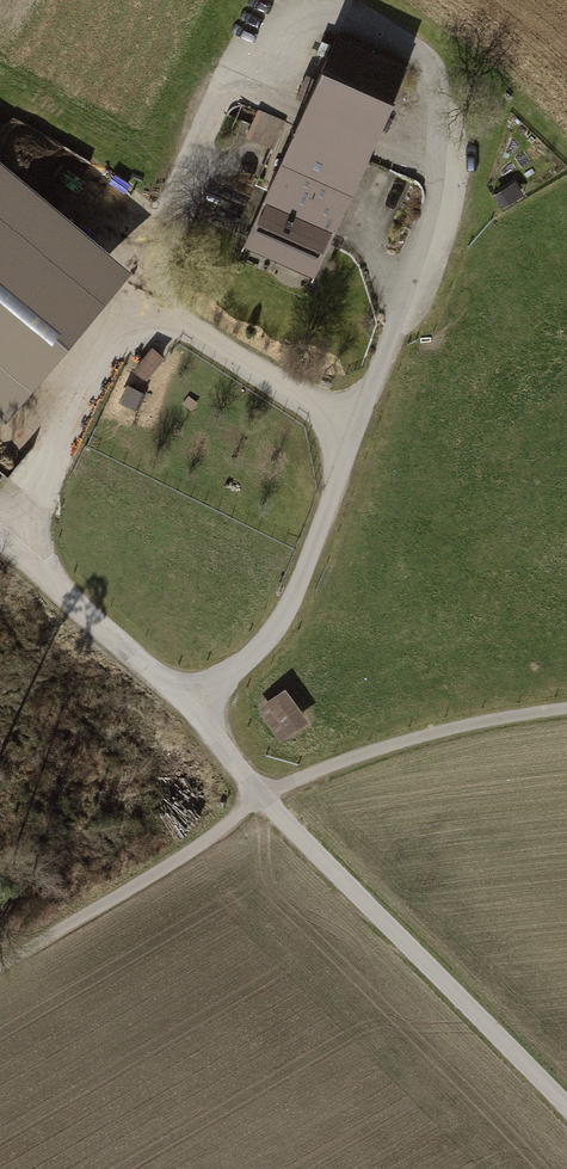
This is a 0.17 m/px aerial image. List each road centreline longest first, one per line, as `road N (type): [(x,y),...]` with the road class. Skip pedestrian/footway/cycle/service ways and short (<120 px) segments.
road 1 (track): [(197,714),(282,631),(320,548),(436,204),(433,77),(414,54),(325,1),(305,6),(266,100)]
road 2 (track): [(266,100),(243,92),(218,110),(144,280),(162,314),(197,340),(357,436)]
road 3 (track): [(566,1109),(261,799)]
road 4 (track): [(0,539),(197,714),(261,799)]
road 5 (track): [(261,799),(331,765),(447,729),(566,708)]
road 6 (track): [(0,967),(182,857),(261,799)]

